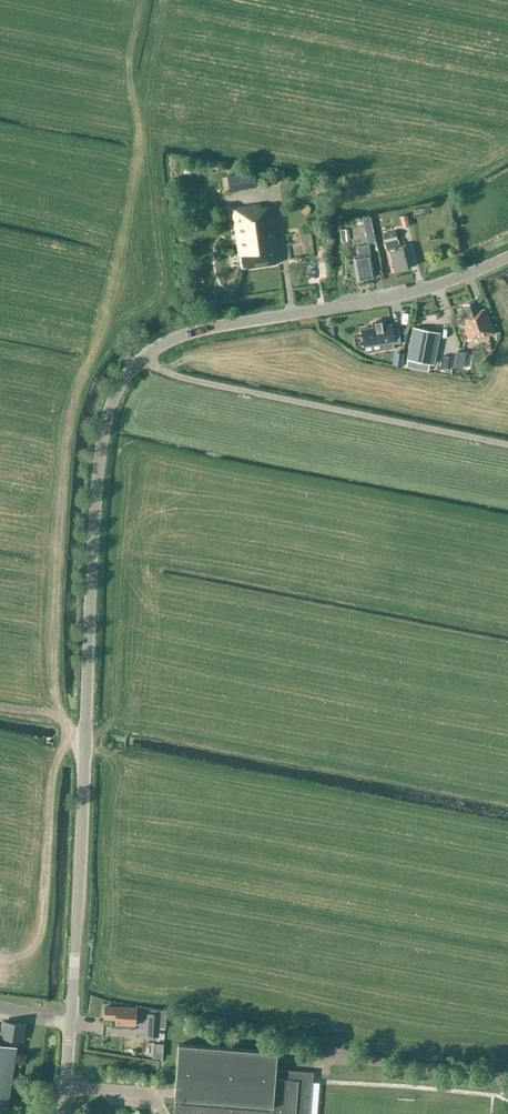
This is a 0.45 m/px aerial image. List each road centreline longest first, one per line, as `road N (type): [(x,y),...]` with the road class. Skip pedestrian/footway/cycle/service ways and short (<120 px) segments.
road 1 (tertiary): [(64,1113),(92,564),(105,429),(122,380),(149,351),(182,334),(386,298),(507,256)]
road 2 (track): [(141,358),(175,376),(507,445)]

